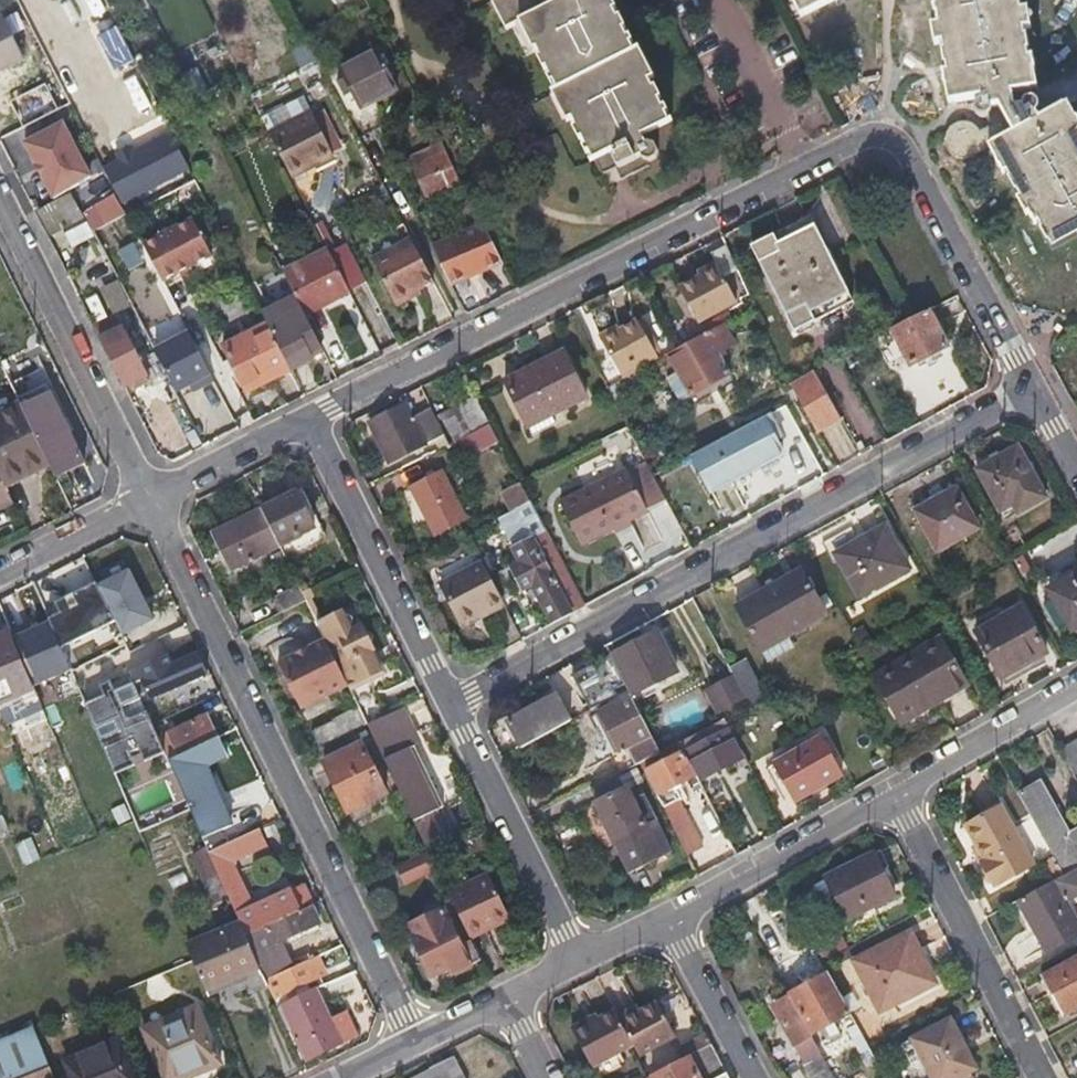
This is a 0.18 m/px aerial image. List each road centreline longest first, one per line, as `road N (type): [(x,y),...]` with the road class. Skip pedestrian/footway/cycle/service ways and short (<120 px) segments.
road 1 (residential): [(1031,384),(906,148),(881,136),(309,416)]
road 2 (residential): [(452,703),(1031,384)]
road 3 (residential): [(150,495),(416,1038)]
road 4 (residential): [(0,198),(150,495)]
road 5 (residential): [(309,416),(452,703)]
road 6 (residential): [(1037,1077),(891,798)]
road 7 (residential): [(452,703),(573,958)]
road 8 (residential): [(891,798),(660,914)]
road 9 (residential): [(1076,691),(891,798)]
road 10 (residential): [(660,914),(750,1077)]
road 11 (residential): [(150,495),(309,416)]
road 12 (residential): [(0,572),(150,495)]

